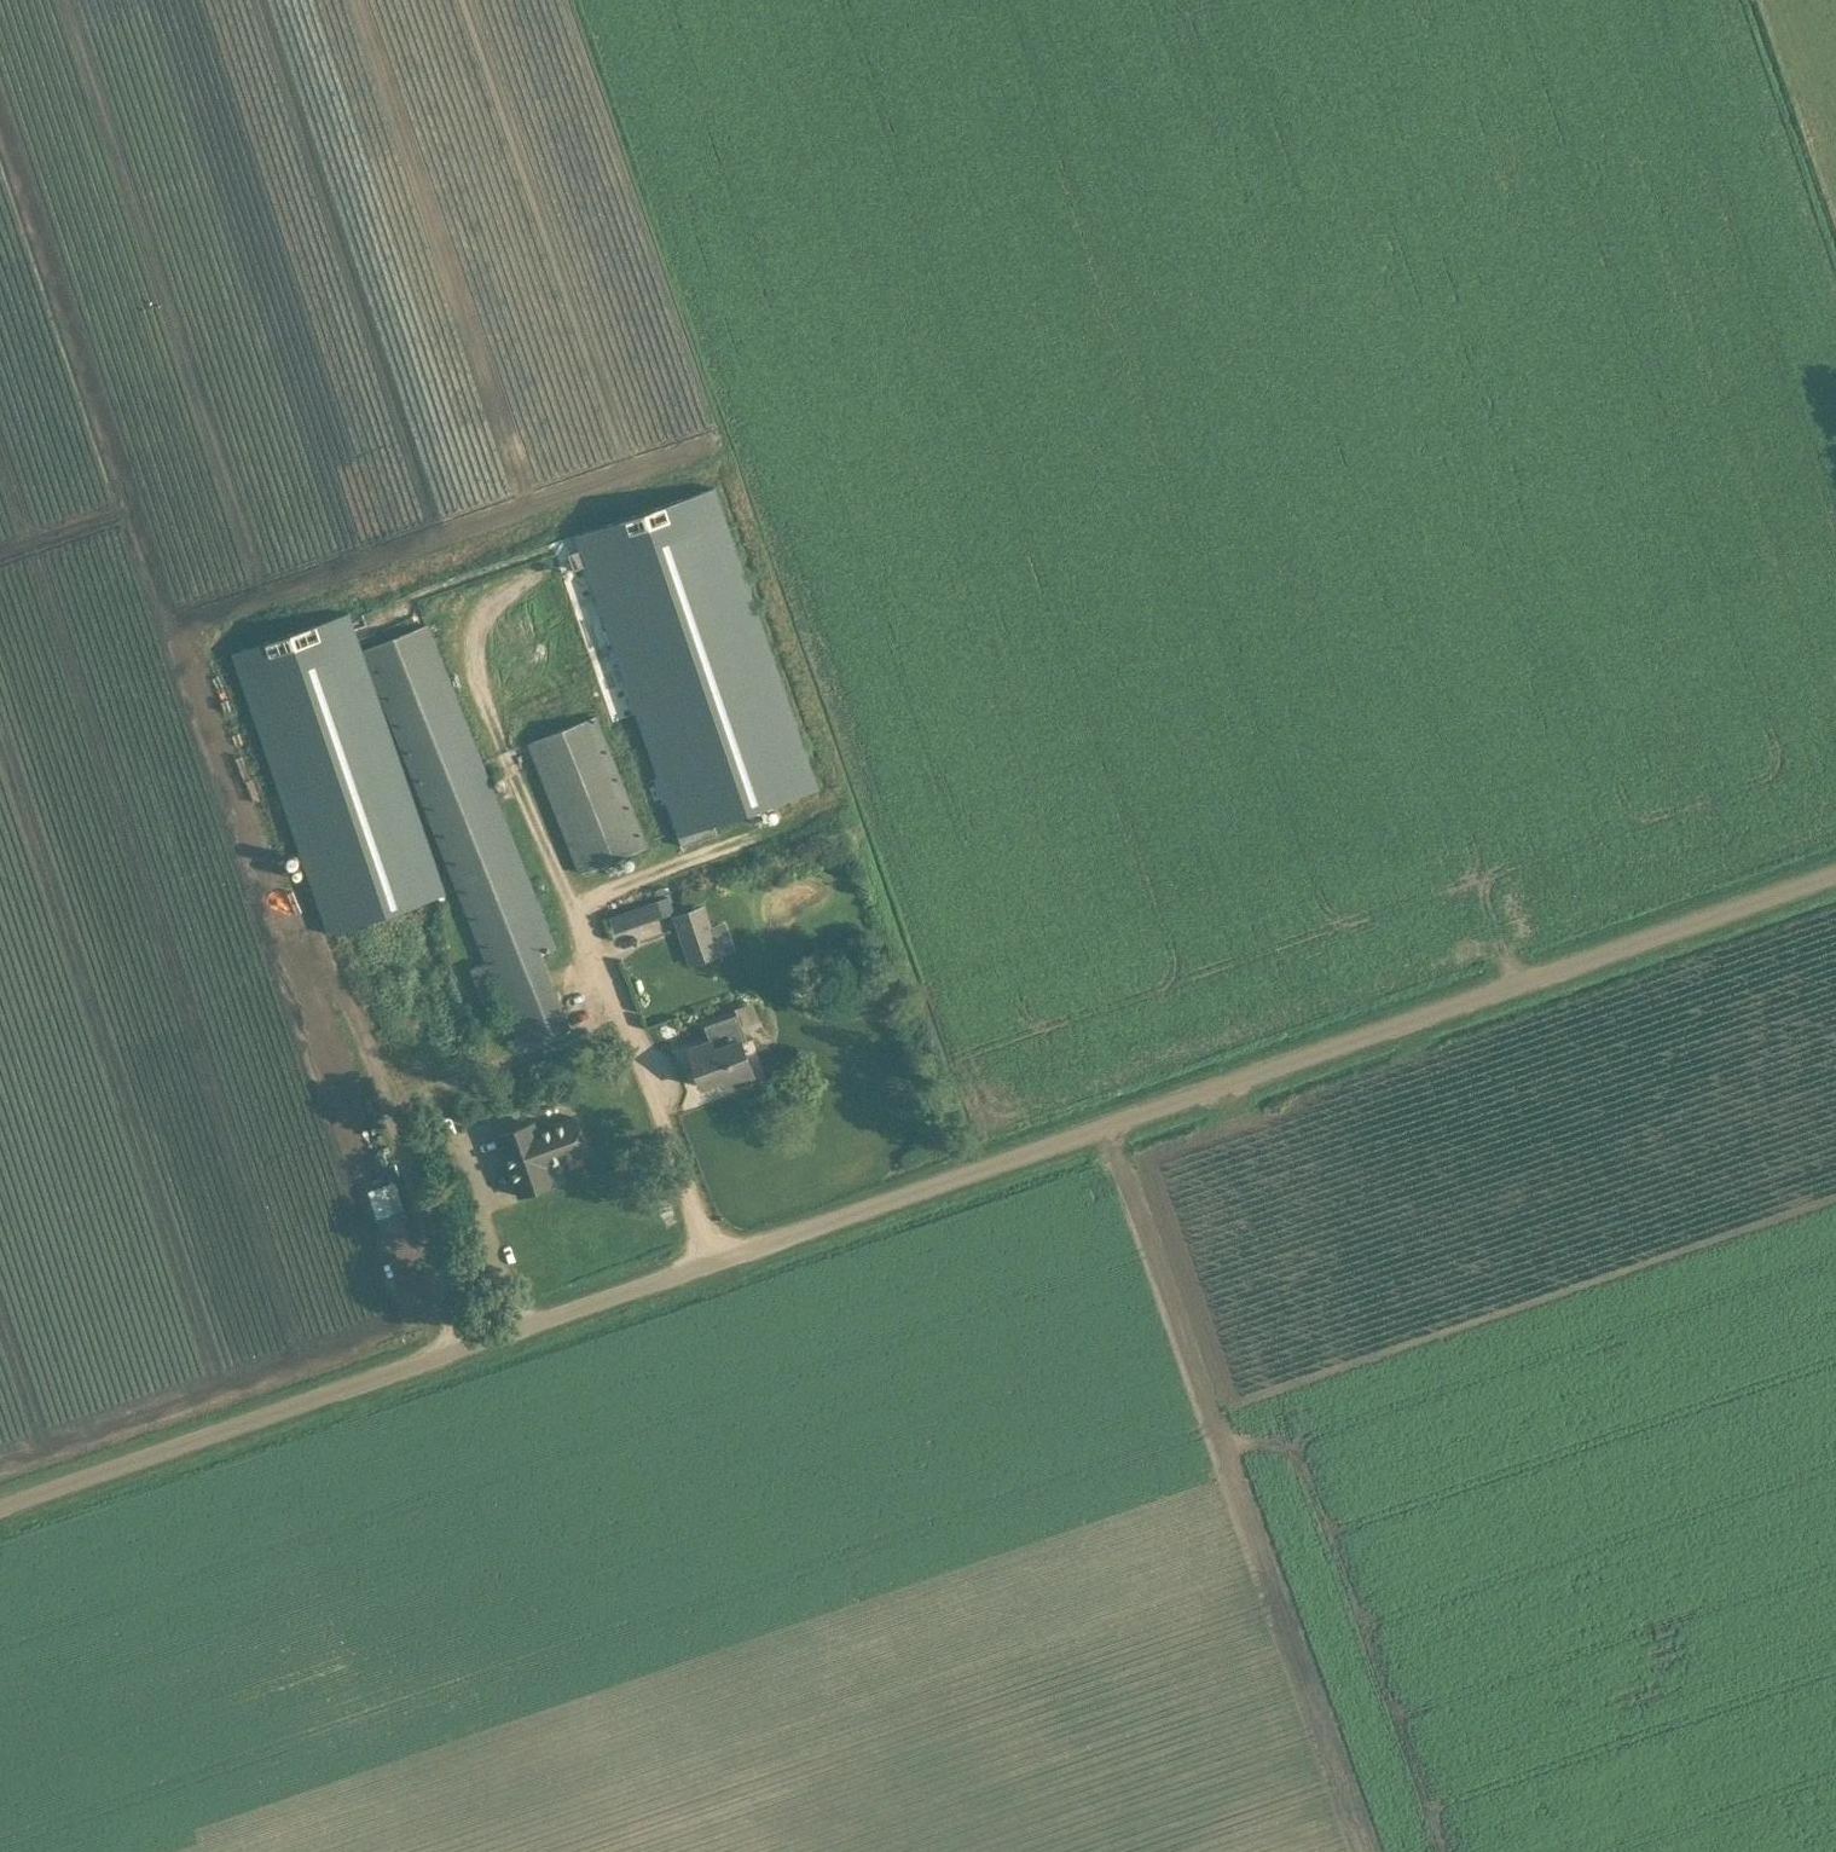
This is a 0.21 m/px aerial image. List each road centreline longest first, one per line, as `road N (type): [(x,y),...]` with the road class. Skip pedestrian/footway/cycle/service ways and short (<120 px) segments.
road 1 (unclassified): [(0,1502),(1835,872)]
road 2 (track): [(324,955),(470,1341)]

